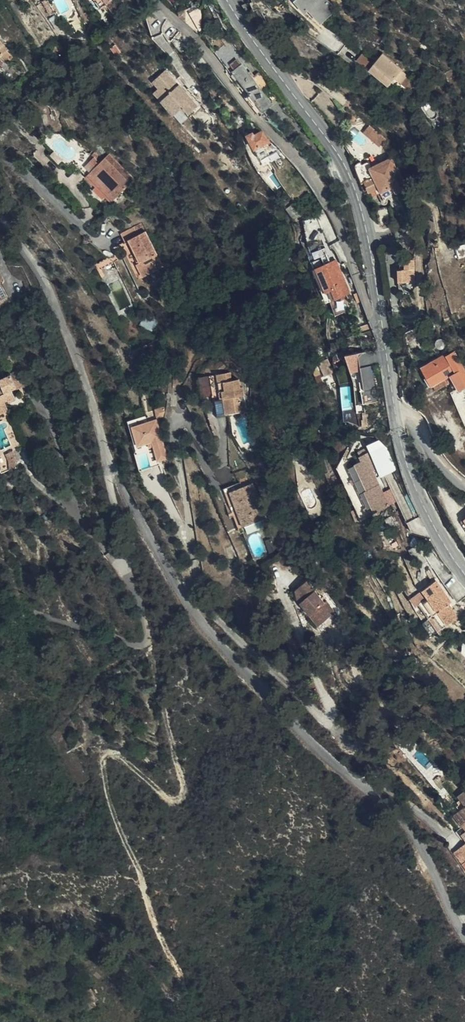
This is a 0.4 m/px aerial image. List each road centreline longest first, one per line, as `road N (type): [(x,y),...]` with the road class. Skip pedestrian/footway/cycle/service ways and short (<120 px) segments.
road 1 (unclassified): [(0,211),(48,280),(110,457),(181,588),(251,679),(344,771),(396,808),(464,934)]
road 2 (track): [(151,647),(185,789),(177,799),(168,797),(116,753),(104,763),(117,820),(183,987),(168,989),(129,935),(79,908),(61,909)]
road 3 (unclassified): [(159,0),(303,164),(339,223),(383,324)]
road 4 (tertiary): [(229,0),(352,175),(383,324)]
road 5 (tertiary): [(397,415),(421,497),(464,572)]

